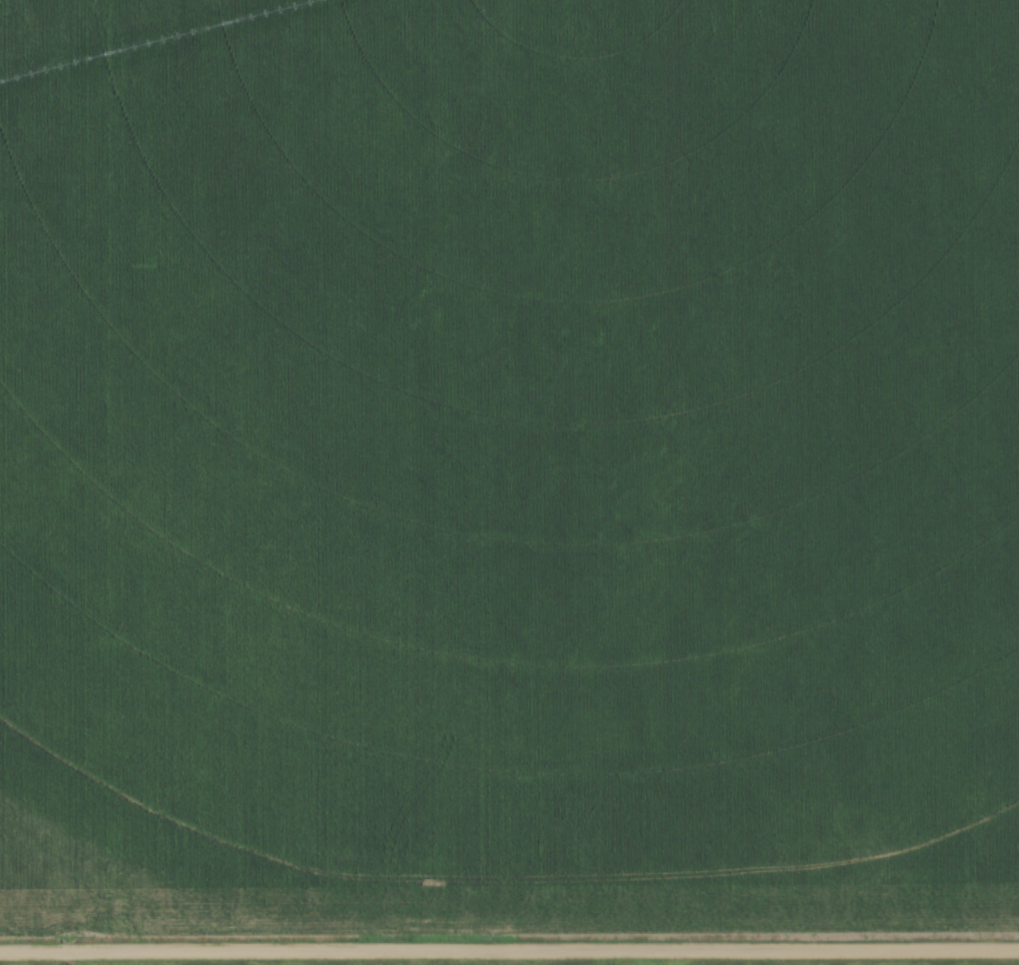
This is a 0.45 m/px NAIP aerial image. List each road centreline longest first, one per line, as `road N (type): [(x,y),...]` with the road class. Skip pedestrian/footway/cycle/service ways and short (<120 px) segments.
road 1 (residential): [(0,954),(1018,954)]

